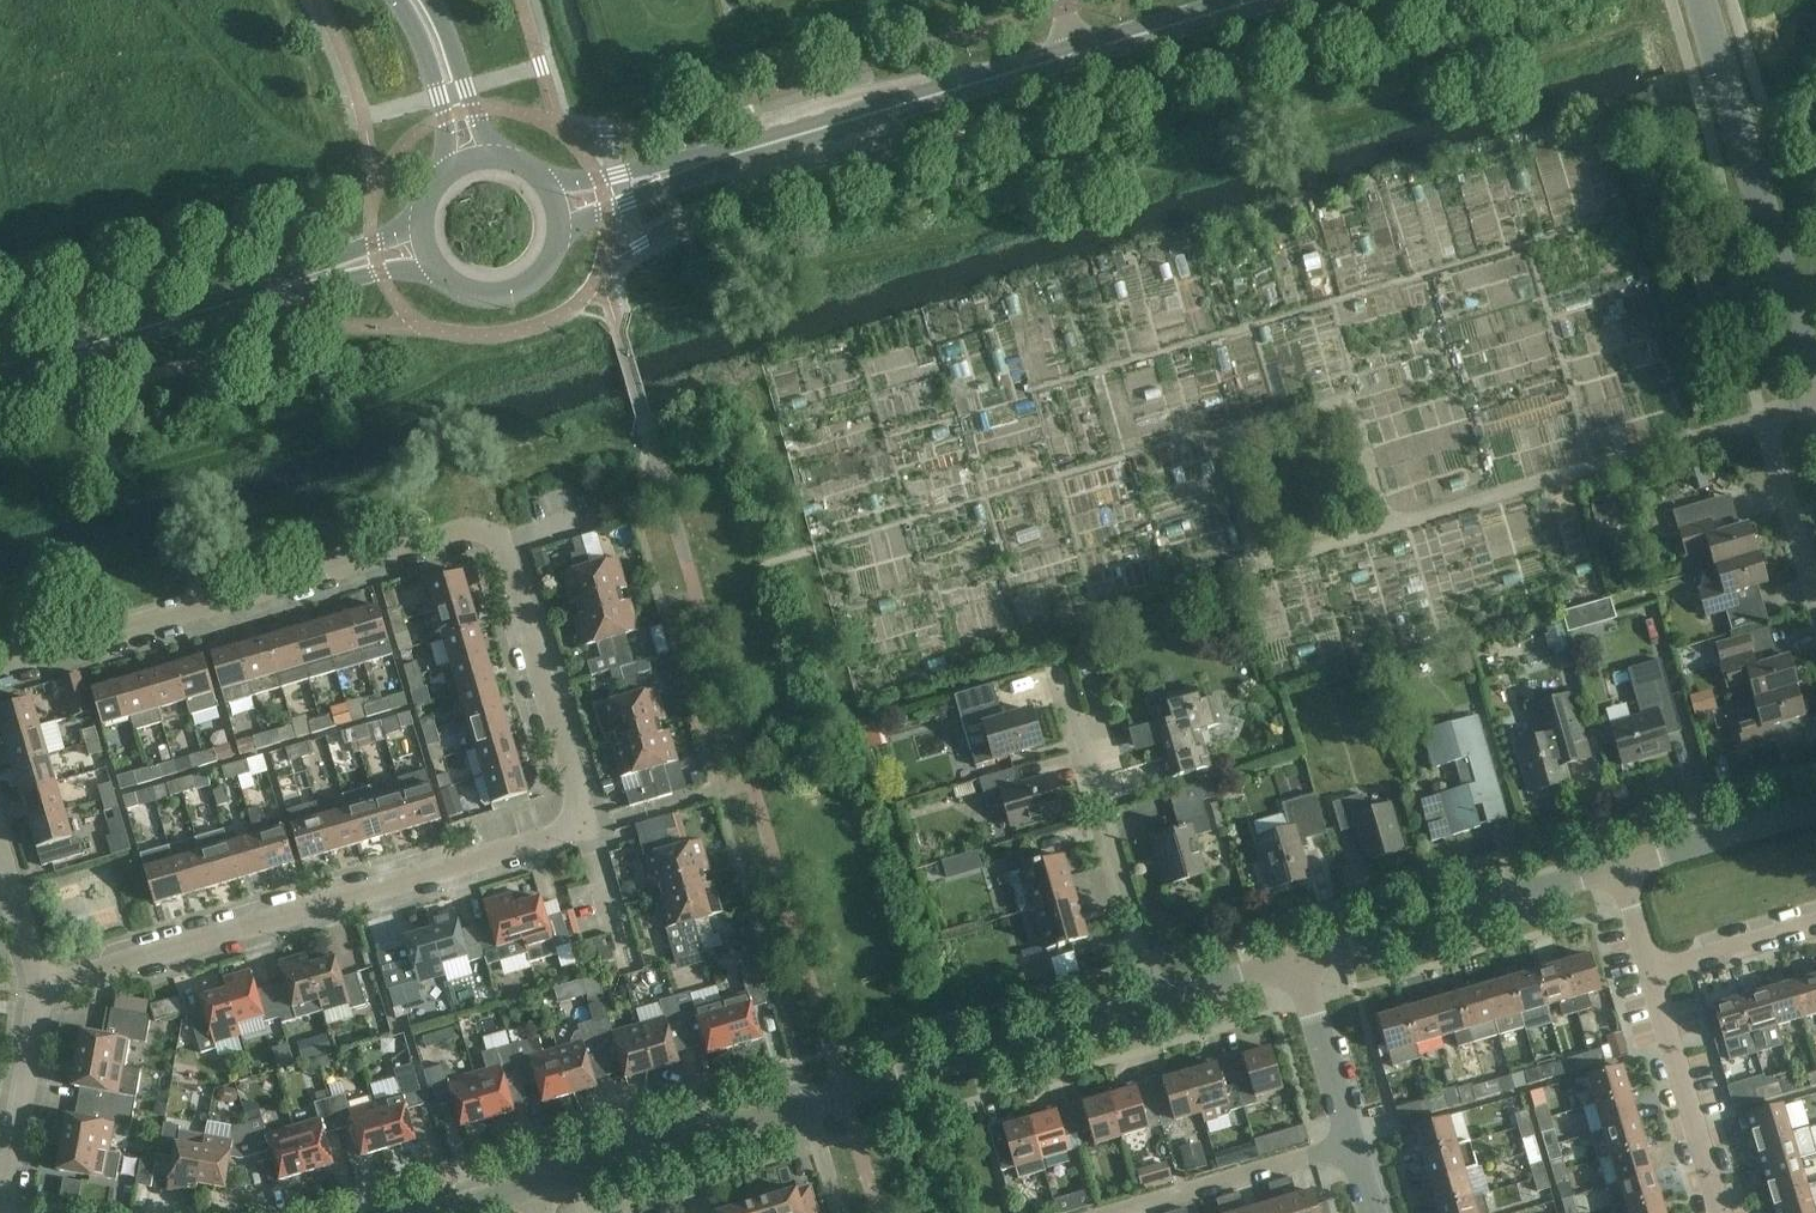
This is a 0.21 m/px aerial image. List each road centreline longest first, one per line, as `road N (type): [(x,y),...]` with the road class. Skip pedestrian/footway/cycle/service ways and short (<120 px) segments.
road 1 (residential): [(0,669),(481,533),(504,546),(586,819)]
road 2 (residential): [(586,819),(563,841),(42,988)]
road 3 (tertiary): [(427,244),(0,365)]
road 4 (tertiary): [(1269,0),(864,116)]
road 5 (residential): [(1815,383),(1702,0)]
road 6 (residential): [(812,1109),(1160,1006)]
road 7 (residential): [(1304,963),(1621,866)]
road 8 (residential): [(1160,1006),(1067,688)]
road 9 (tertiary): [(552,209),(864,116)]
road 10 (residential): [(543,1190),(812,1109)]
road 11 (residential): [(1724,1212),(1652,969)]
road 12 (residential): [(1138,1212),(1356,1139)]
road 13 (residential): [(5,1212),(42,988)]
road 14 (residential): [(1621,866),(1815,811)]
road 15 (tertiary): [(427,244),(458,282),(507,288),(546,257),(552,209)]
road 16 (residential): [(1815,605),(1762,419)]
road 17 (tertiary): [(398,0),(434,70),(450,174)]
road 18 (residential): [(1356,1139),(1304,963)]
road 19 (tertiary): [(497,161),(435,0)]
road 20 (residential): [(1652,969),(1815,924)]
road 21 (residential): [(1160,1006),(1304,963)]
road 22 (residential): [(42,988),(0,845)]
road 23 (residential): [(630,950),(586,819)]

